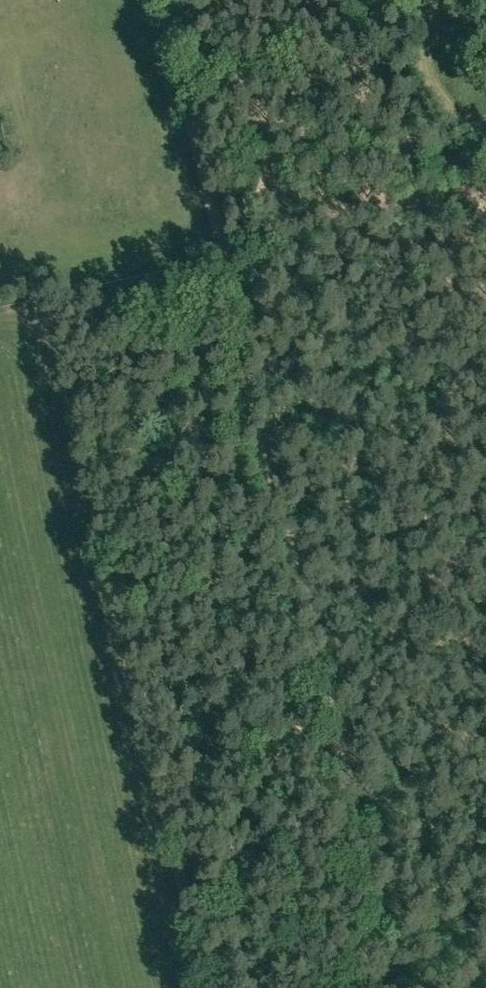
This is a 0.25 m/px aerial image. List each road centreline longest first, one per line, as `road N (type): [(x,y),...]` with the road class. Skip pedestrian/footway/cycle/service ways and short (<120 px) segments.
road 1 (track): [(246,345),(394,987)]
road 2 (track): [(163,0),(246,345)]

